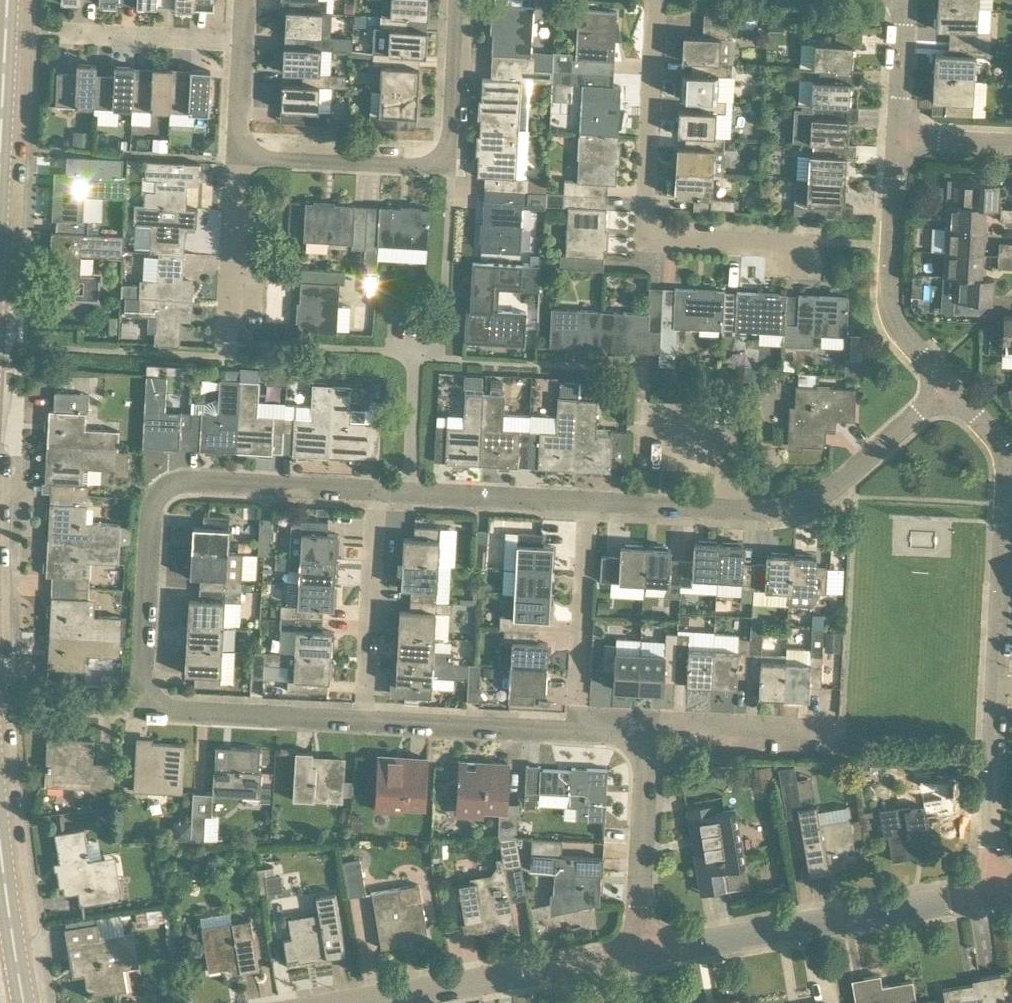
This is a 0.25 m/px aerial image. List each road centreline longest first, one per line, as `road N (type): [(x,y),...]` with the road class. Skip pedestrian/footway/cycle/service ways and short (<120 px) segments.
road 1 (residential): [(375,492),(183,481),(160,490),(149,511),(146,699),(171,712),(362,721)]
road 2 (residential): [(948,384),(842,483),(804,504),(757,513),(587,503)]
road 3 (residential): [(816,248),(671,241),(649,224),(654,0)]
road 4 (residential): [(236,159),(437,163),(448,145),(454,0)]
road 5 (residential): [(634,954),(987,894)]
road 6 (residential): [(996,685),(1006,458),(987,424),(948,384)]
road 7 (residential): [(346,1002),(634,954)]
road 8 (residential): [(948,384),(890,314),(896,139)]
road 9 (residential): [(362,721),(375,492)]
road 10 (residential): [(574,731),(587,503)]
road 11 (residential): [(634,954),(641,740)]
road 12 (residential): [(587,503),(375,492)]
road 13 (residential): [(362,721),(574,731)]
road 14 (unclassified): [(987,894),(996,685)]
road 15 (residential): [(842,733),(663,724),(641,740)]
road 16 (residential): [(229,344),(236,159)]
road 17 (residential): [(242,43),(59,33)]
road 18 (tertiary): [(25,1002),(0,842)]
road 19 (residential): [(896,139),(904,0)]
road 20 (tertiary): [(0,130),(7,0)]

